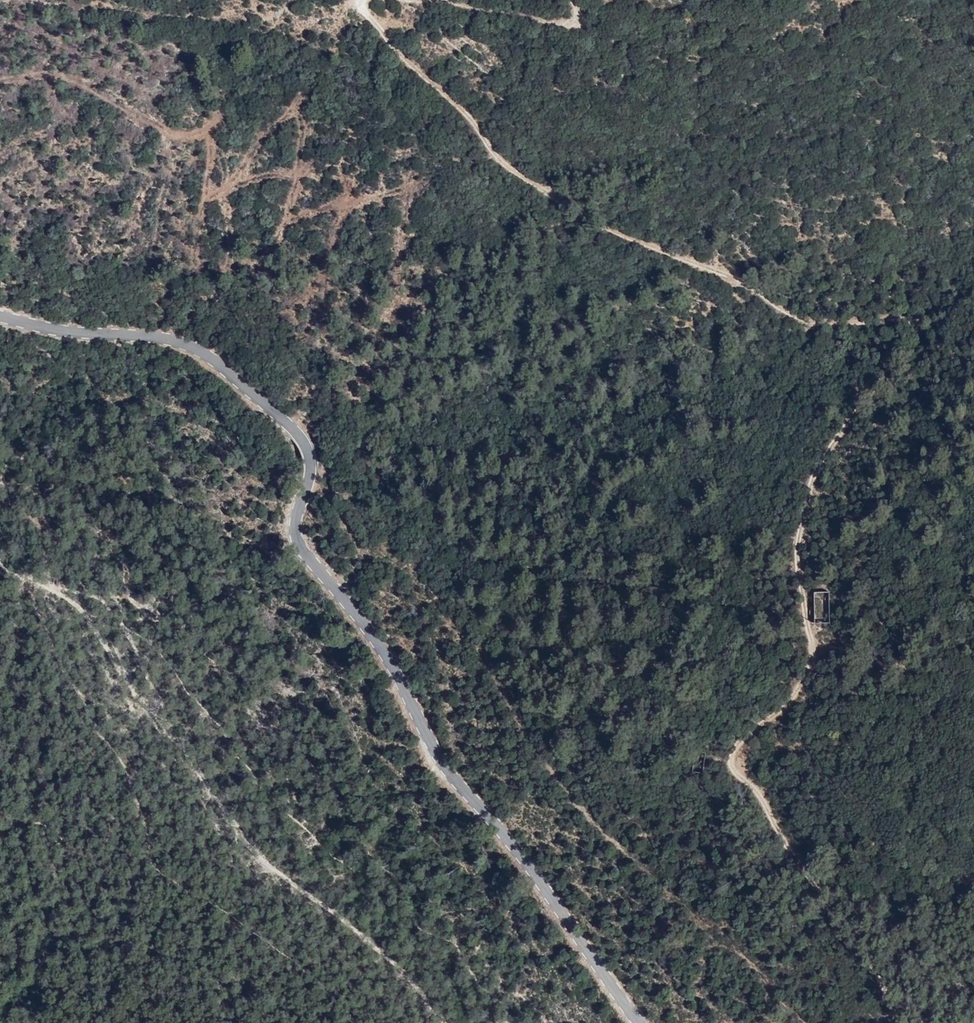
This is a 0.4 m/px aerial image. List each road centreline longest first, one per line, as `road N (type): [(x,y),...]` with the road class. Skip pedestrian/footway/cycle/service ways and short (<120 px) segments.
road 1 (track): [(915,1022),(725,760),(807,691),(819,645),(801,594),(802,546),(826,469),(921,337),(905,325),(837,328),(630,242),(495,161),(470,121),(363,17),(356,0)]
road 2 (tertiary): [(0,316),(181,340),(298,434),(311,468),(295,526),(299,544),(382,648),(439,758),(507,837),(640,1022)]
road 3 (track): [(0,561),(64,588),(268,866),(367,941),(444,1022)]
road 4 (track): [(439,0),(574,22),(579,11),(569,0)]

